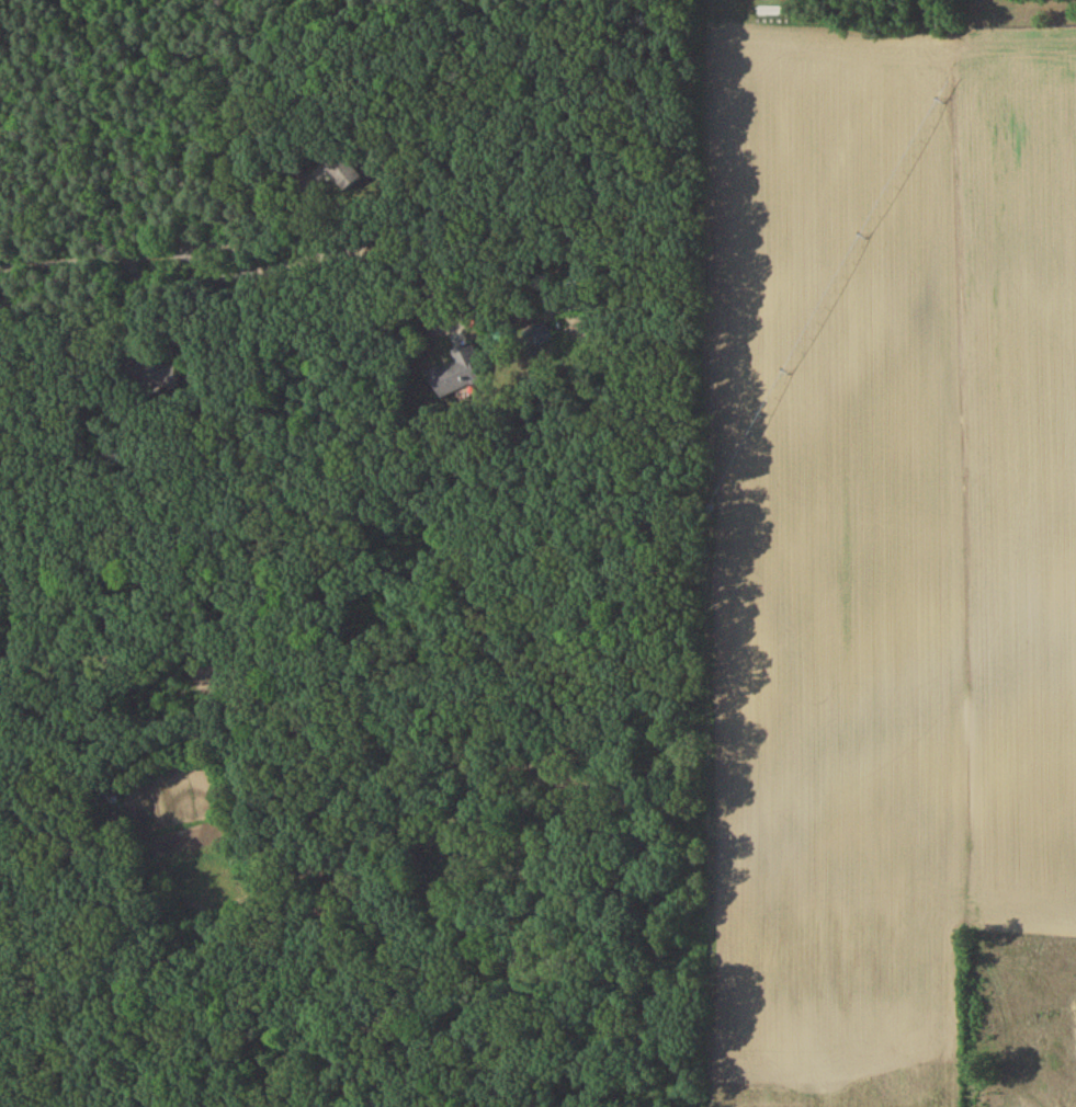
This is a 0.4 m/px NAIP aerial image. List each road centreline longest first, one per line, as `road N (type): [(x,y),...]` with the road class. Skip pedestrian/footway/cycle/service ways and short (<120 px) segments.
road 1 (residential): [(0,256),(393,256)]

